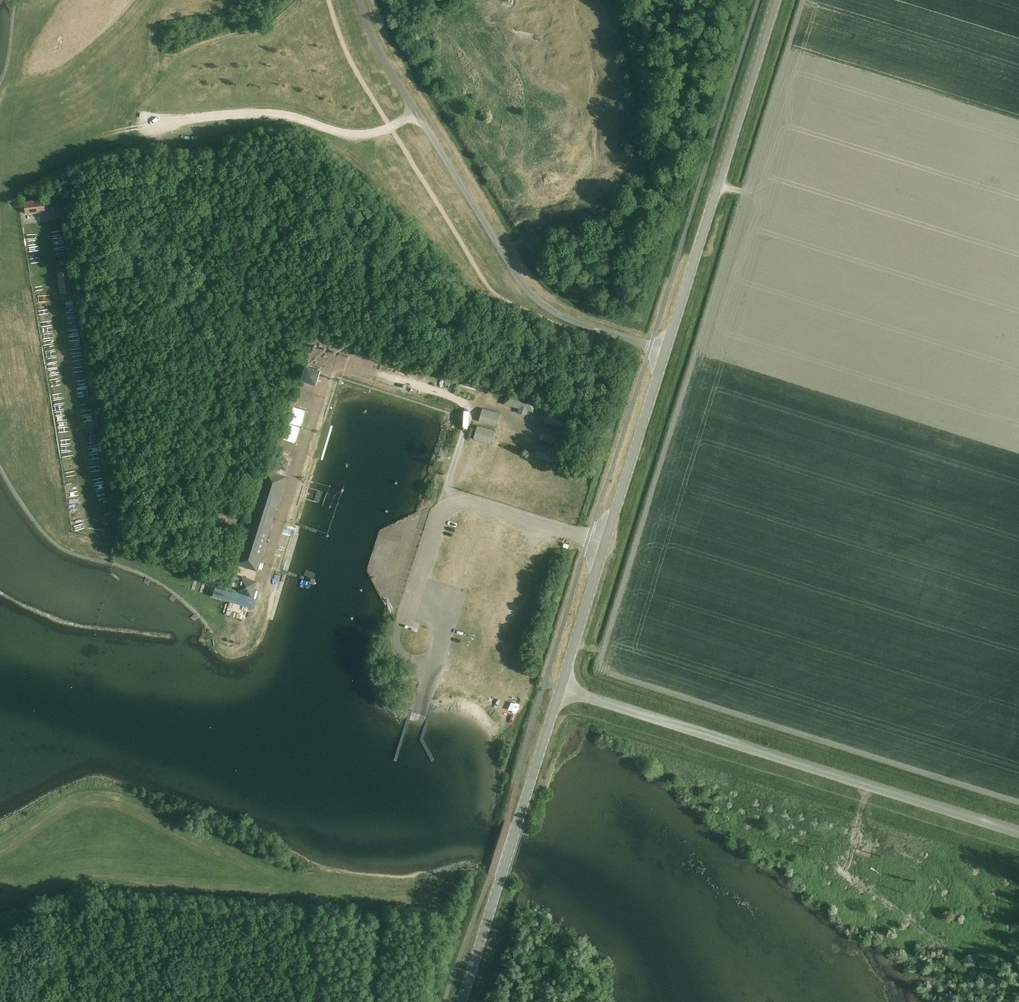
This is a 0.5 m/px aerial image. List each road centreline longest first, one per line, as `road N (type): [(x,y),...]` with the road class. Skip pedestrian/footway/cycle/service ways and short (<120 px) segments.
road 1 (unclassified): [(359,0),(368,31),(529,293),(557,314),(663,353)]
road 2 (tertiary): [(561,688),(1018,836)]
road 3 (tertiary): [(663,353),(775,0)]
road 4 (track): [(433,389),(341,362),(328,369),(253,615)]
road 5 (tertiary): [(561,688),(663,353)]
road 6 (tertiary): [(461,1001),(561,688)]
road 7 (track): [(448,505),(470,406),(433,389)]

